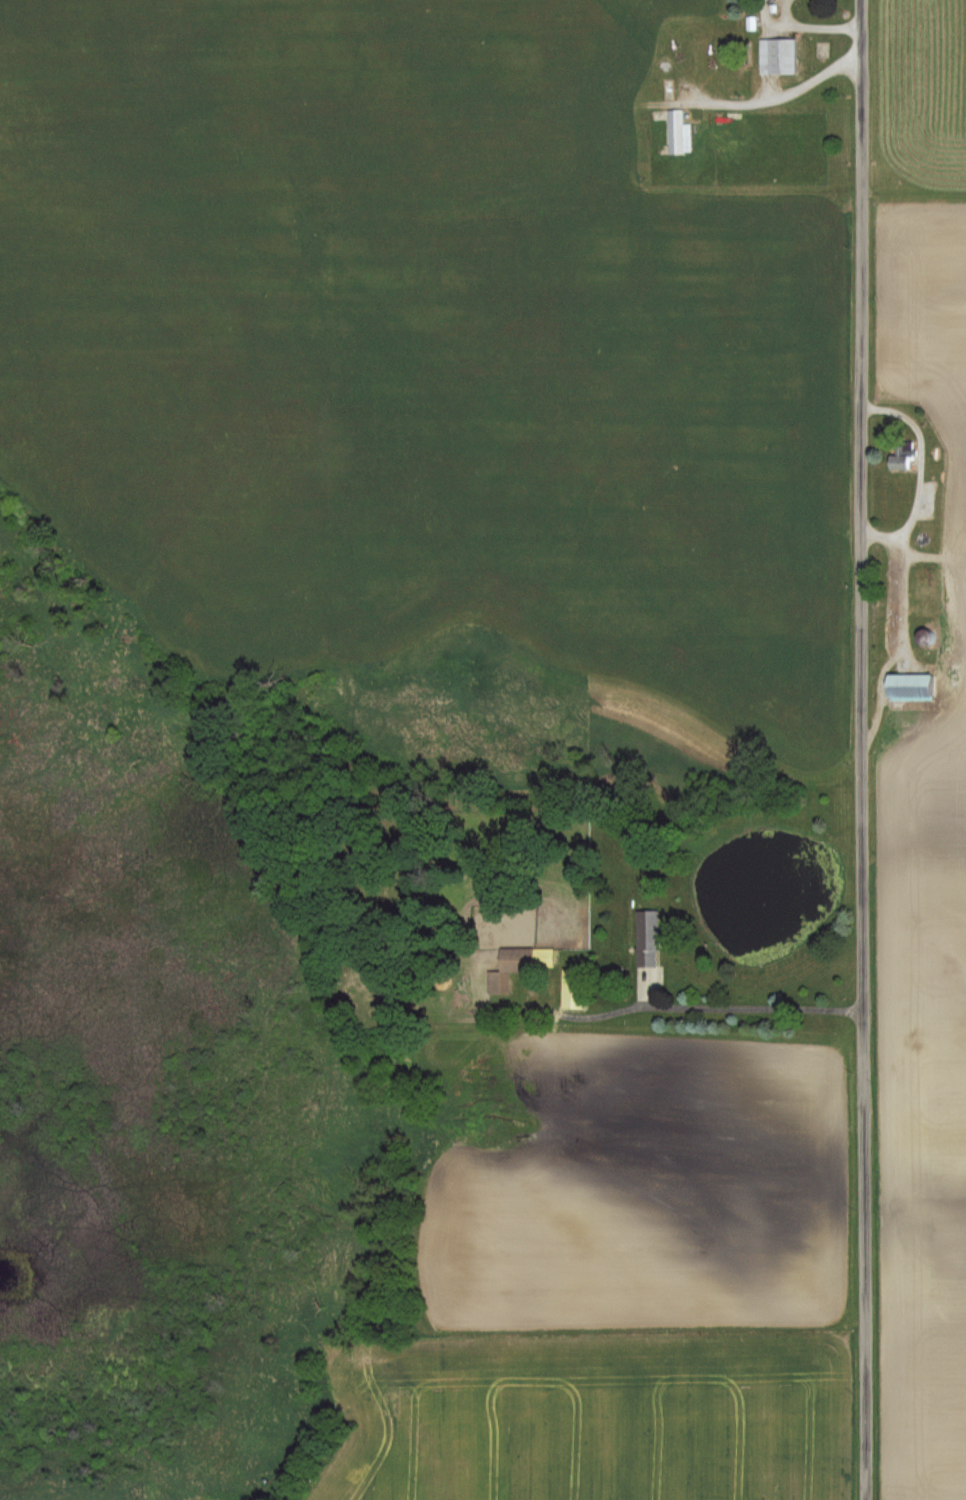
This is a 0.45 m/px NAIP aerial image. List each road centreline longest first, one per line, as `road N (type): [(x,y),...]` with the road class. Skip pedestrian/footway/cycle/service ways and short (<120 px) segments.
road 1 (residential): [(863,1499),(867,1002),(853,407),(856,0)]

